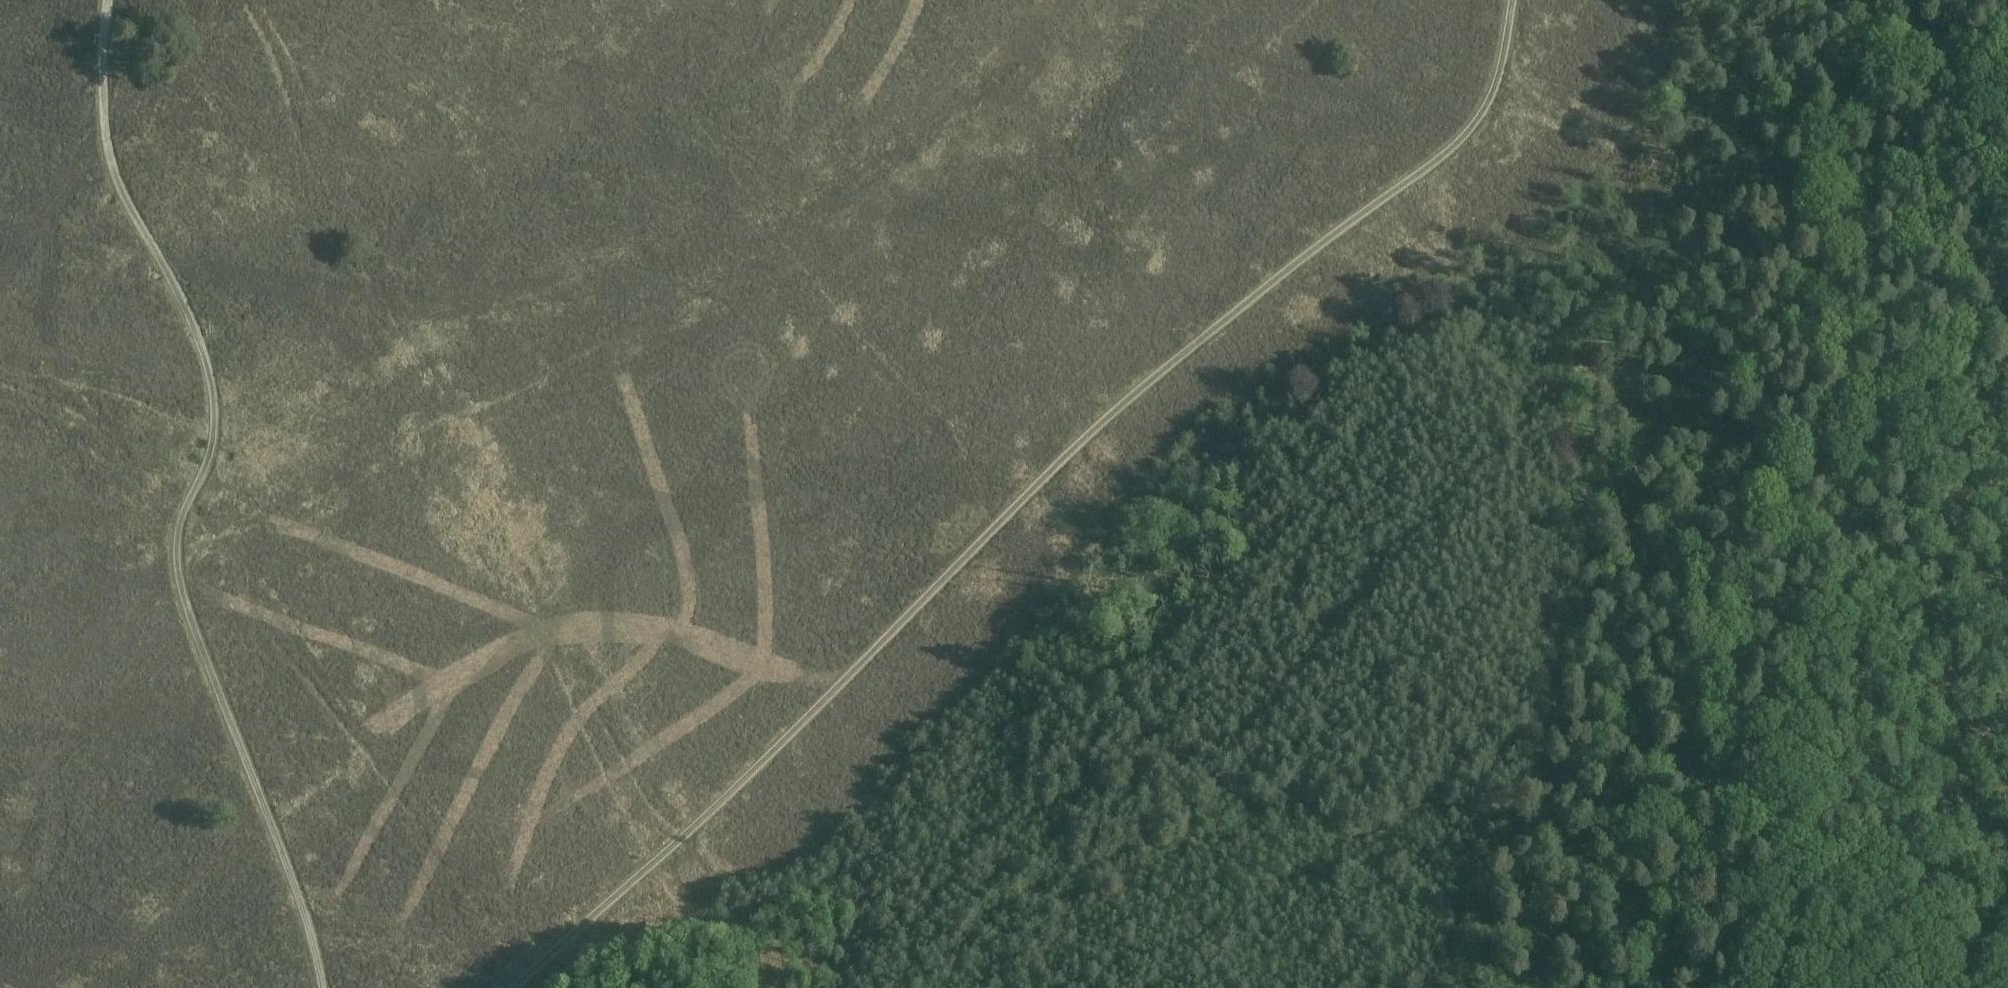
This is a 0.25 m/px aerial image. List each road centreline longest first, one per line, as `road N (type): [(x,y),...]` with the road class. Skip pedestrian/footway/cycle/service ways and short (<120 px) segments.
road 1 (track): [(107,0),(110,161),(192,315),(212,398),(213,436),(181,519),(181,587),(284,858),(322,987)]

